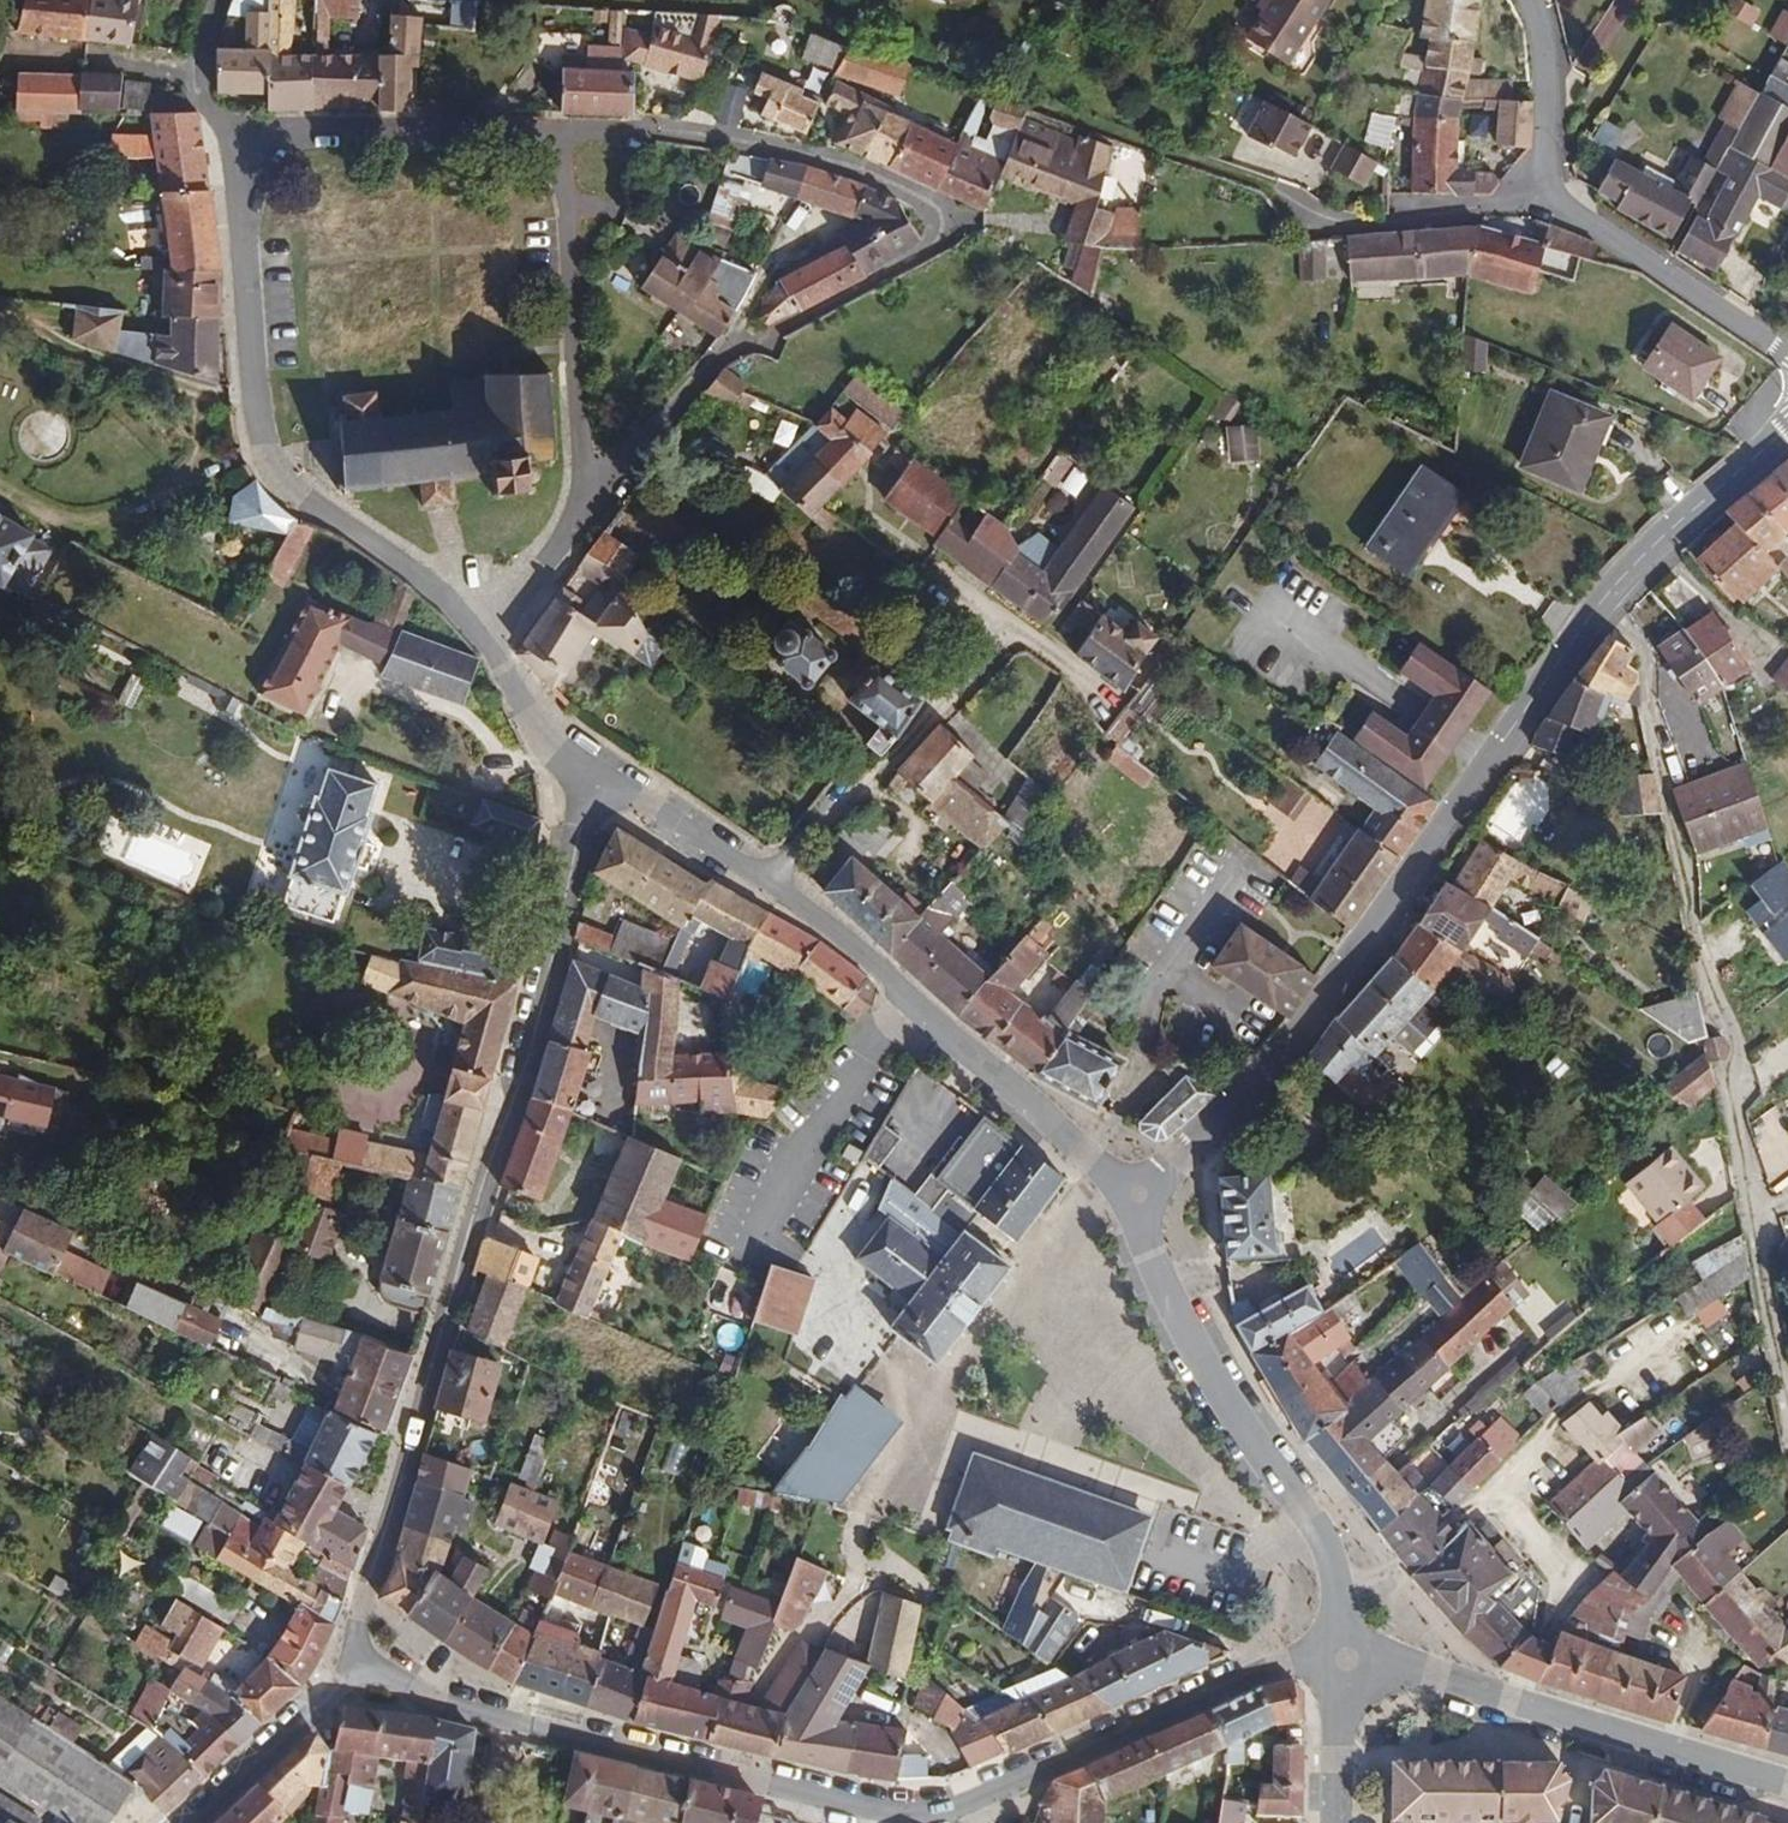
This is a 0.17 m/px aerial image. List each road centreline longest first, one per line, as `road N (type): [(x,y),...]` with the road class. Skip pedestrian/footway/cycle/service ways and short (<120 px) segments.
road 1 (tertiary): [(356,1663),(527,1728),(881,1812),(925,1816),(971,1807),(1264,1674),(1346,1658)]
road 2 (secondary): [(1787,432),(1631,568),(1297,1040),(1167,1175),(1138,1194)]
road 3 (residential): [(591,783),(523,1078),(357,1624),(356,1663)]
road 4 (residential): [(558,148),(591,131),(810,155),(933,205),(943,222),(934,245),(728,355),(584,508)]
road 5 (residential): [(246,149),(241,210),(253,424),(264,469),(481,633)]
road 6 (secondary): [(1138,1194),(1164,1287),(1241,1421),(1318,1524),(1346,1658)]
road 7 (residential): [(771,877),(1138,1194)]
road 8 (tertiary): [(1787,1784),(1346,1658)]
road 9 (residential): [(1020,628),(874,783),(821,813),(771,877)]
road 10 (residential): [(558,148),(524,138),(291,136),(246,149)]
road 11 (residential): [(584,508),(575,203)]
road 12 (residential): [(1787,360),(1638,253),(1536,199)]
road 13 (residential): [(1536,199),(1466,222),(1358,229),(1317,219),(1284,195)]
road 14 (tertiary): [(356,1663),(196,1822)]
road 15 (residential): [(591,783),(771,877)]
road 16 (residential): [(1536,199),(1546,88),(1535,0)]
road 17 (residential): [(481,633),(537,734),(591,783)]
road 18 (secondary): [(1335,1822),(1346,1658)]
road 19 (residential): [(481,633),(521,599),(584,508)]

